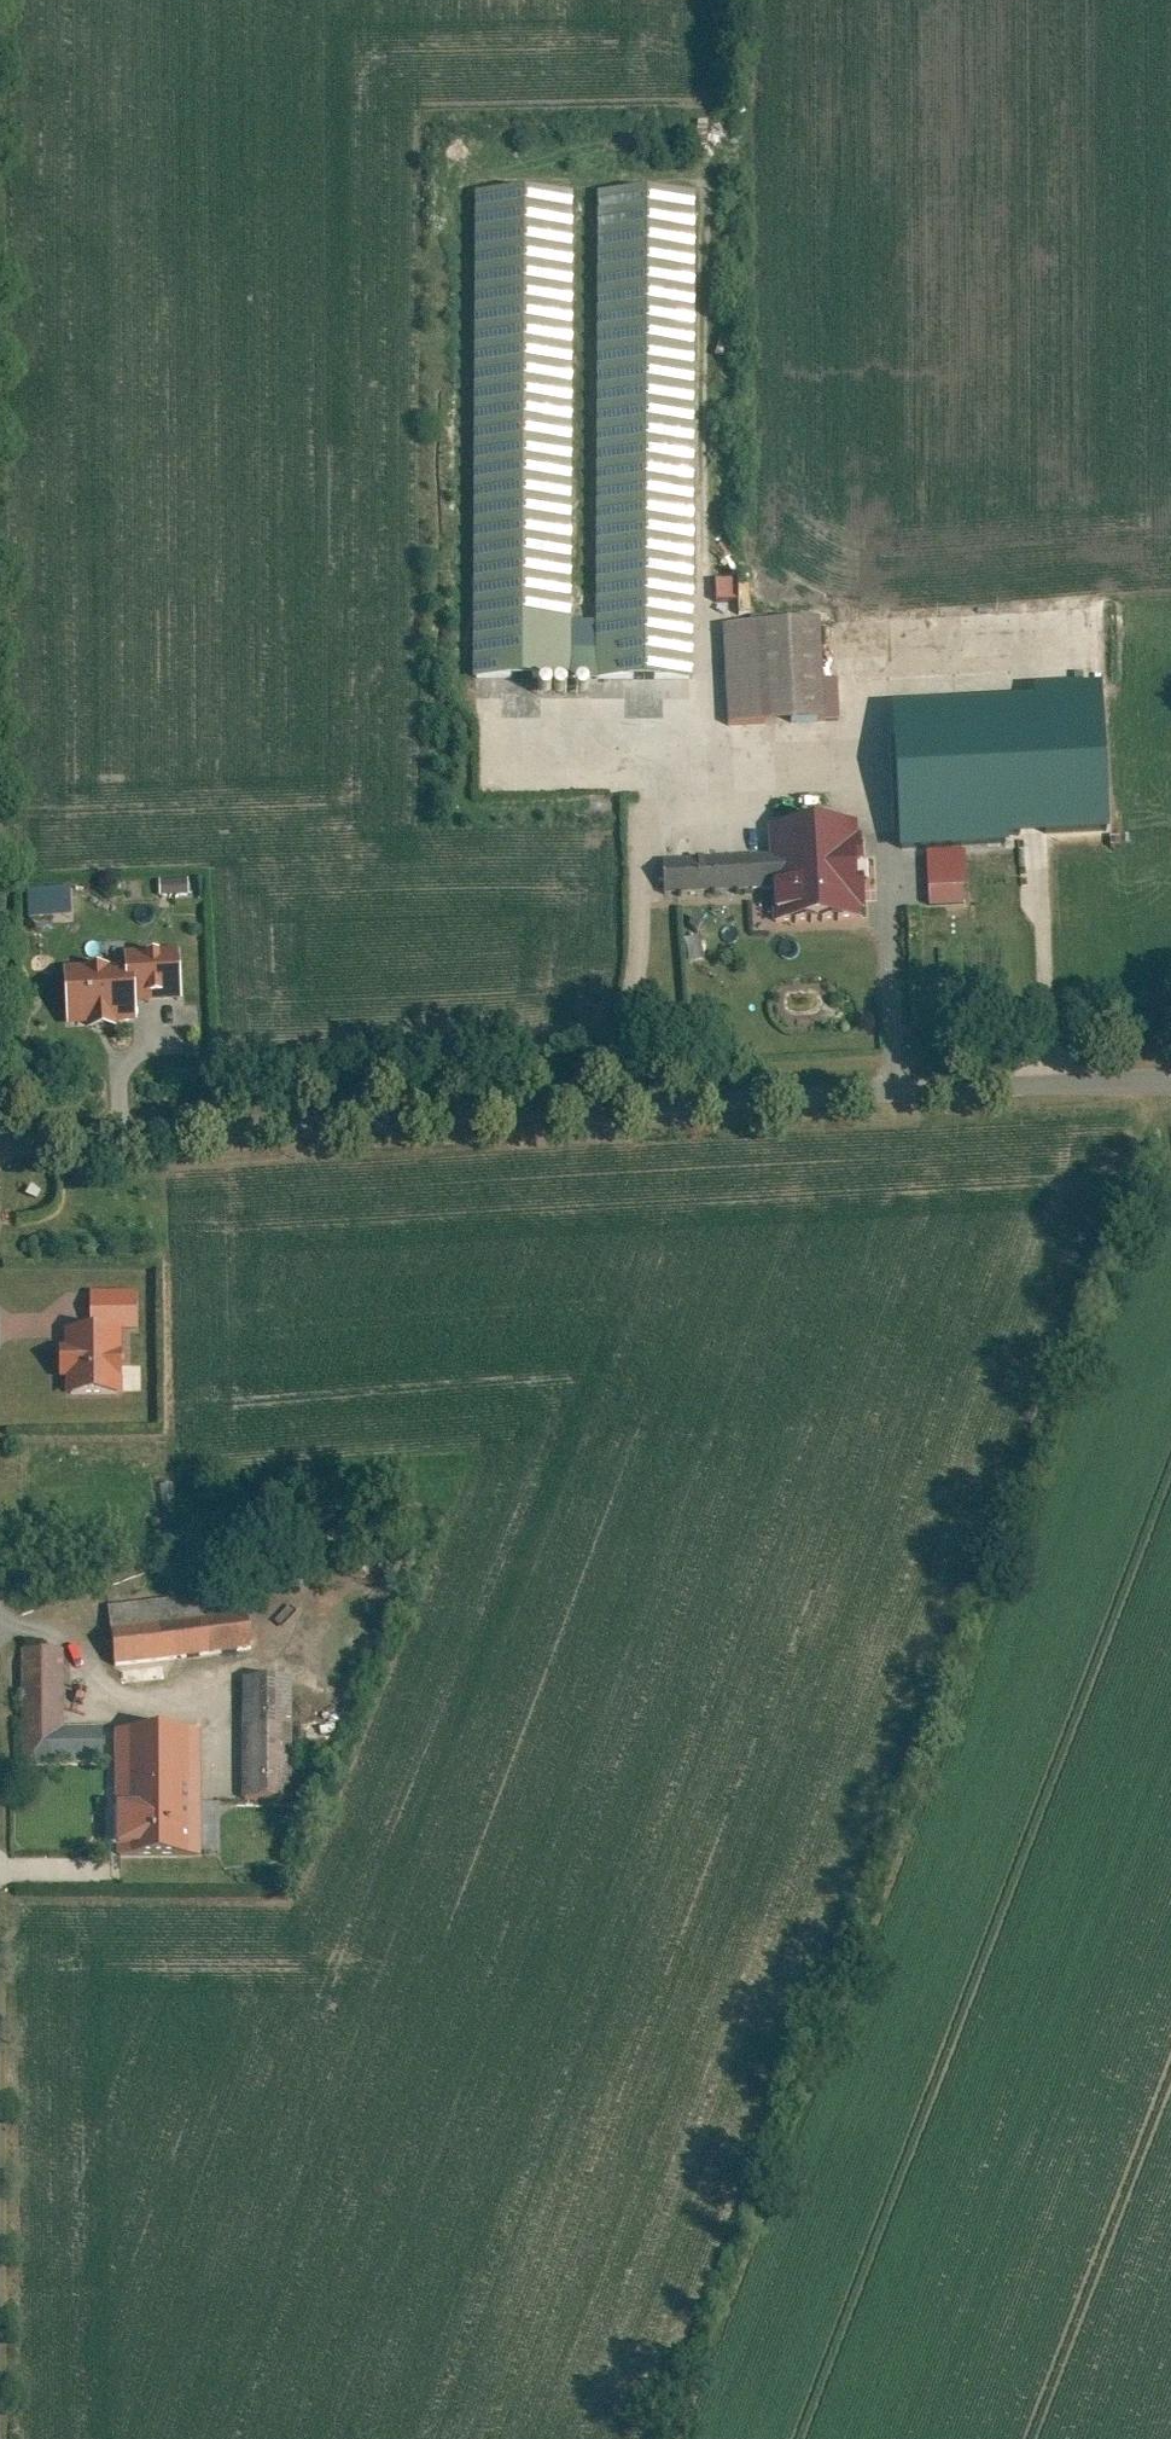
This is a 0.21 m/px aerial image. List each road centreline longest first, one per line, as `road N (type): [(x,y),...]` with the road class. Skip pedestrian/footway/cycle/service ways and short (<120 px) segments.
road 1 (residential): [(1170,1083),(0,1142)]

